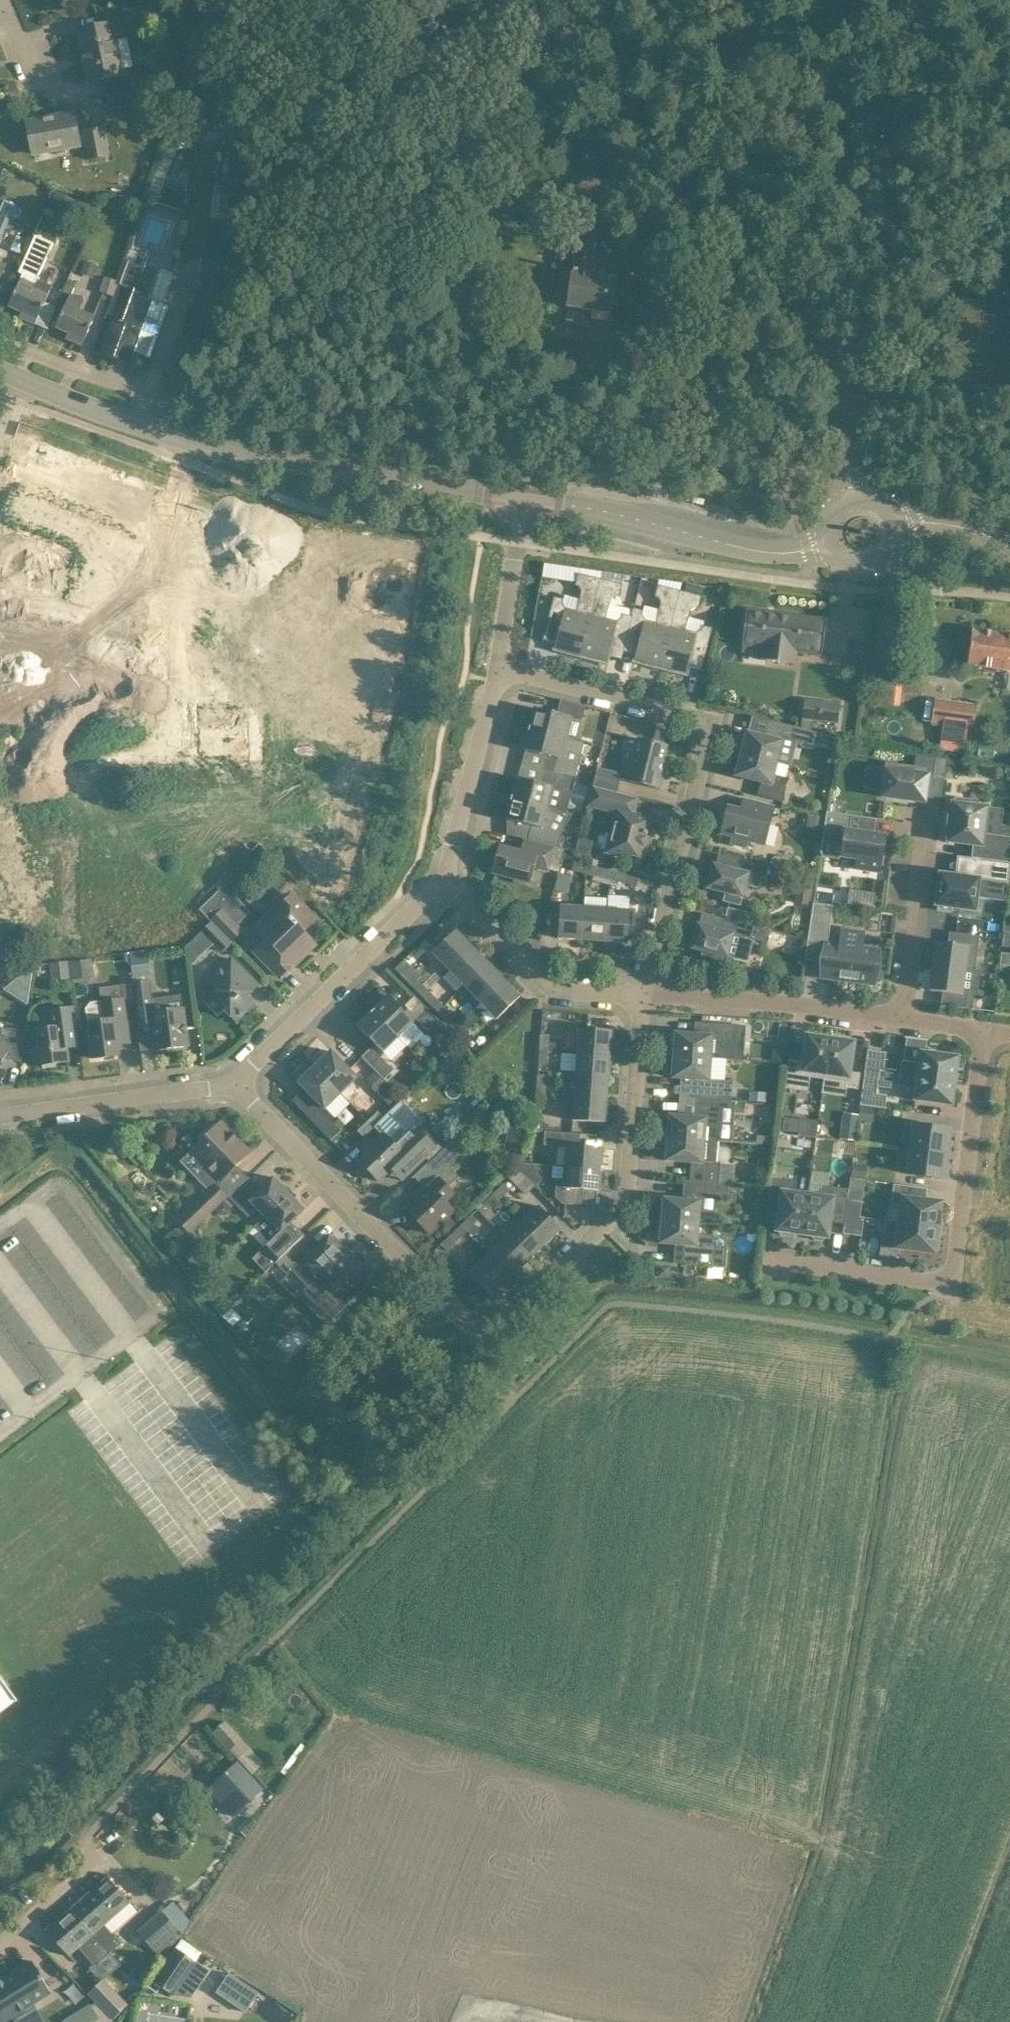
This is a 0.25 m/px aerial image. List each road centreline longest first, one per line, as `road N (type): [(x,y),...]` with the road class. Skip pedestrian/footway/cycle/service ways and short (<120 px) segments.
road 1 (residential): [(242,1084),(466,1323),(488,1328),(521,1309),(623,1210),(641,1000)]
road 2 (unclassified): [(859,505),(846,473),(834,363),(817,331),(752,259),(729,212),(721,166),(735,0)]
road 3 (residential): [(641,1000),(708,747),(707,729),(699,719),(499,669)]
road 4 (secondary): [(526,504),(209,443),(88,406)]
road 5 (residential): [(472,786),(56,687)]
road 6 (residential): [(795,1262),(949,1286),(987,1031)]
road 7 (residential): [(56,687),(25,680),(88,406)]
road 8 (secondary): [(831,544),(762,549),(526,504)]
road 9 (residential): [(242,1084),(445,886)]
road 10 (residential): [(895,1021),(641,1000)]
road 11 (residential): [(242,1084),(0,1116)]
road 12 (residential): [(641,1000),(565,993),(445,886)]
road 13 (residential): [(895,1021),(921,815)]
road 14 (residential): [(499,669),(526,504)]
road 15 (residential): [(23,845),(56,687)]
road 16 (unclassified): [(0,1946),(104,1854)]
road 17 (secondary): [(1009,548),(957,526),(895,530)]

